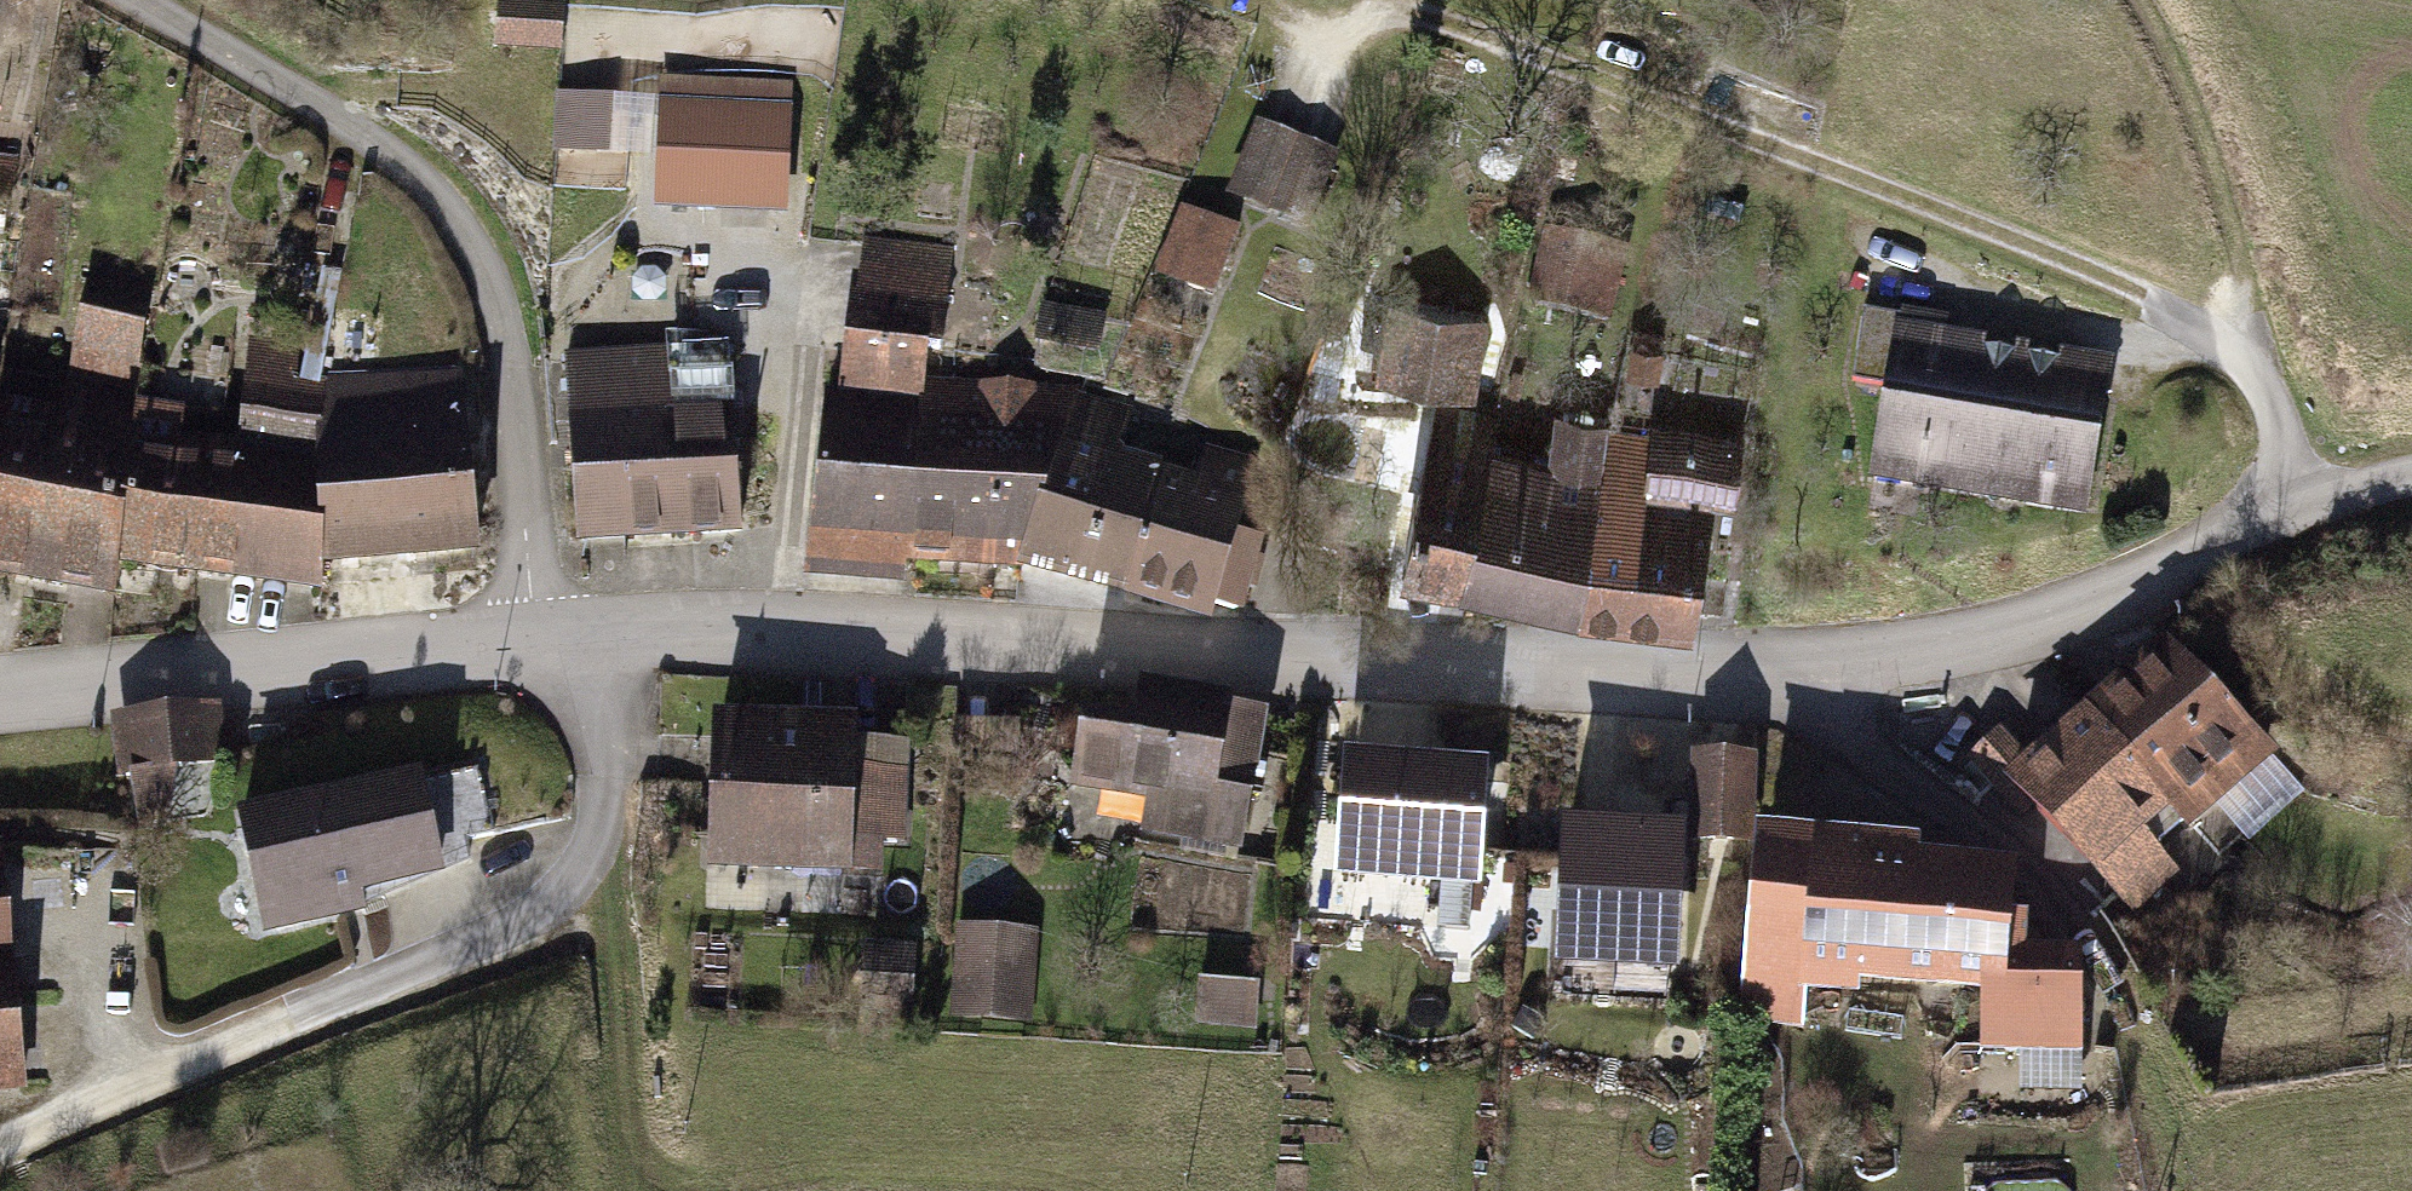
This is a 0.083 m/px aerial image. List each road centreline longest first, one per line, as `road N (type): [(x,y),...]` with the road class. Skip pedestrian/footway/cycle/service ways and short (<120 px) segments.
road 1 (residential): [(2411,474),(2306,508),(2107,599),(1990,638),(1785,673),(787,633),(536,641),(0,695)]
road 2 (track): [(2306,508),(2248,351),(2151,296),(1407,10)]
road 3 (track): [(604,637),(606,743),(594,839),(527,939),(202,1055),(0,1153)]
road 4 (track): [(1785,673),(1890,782),(2043,864),(2116,1004)]

